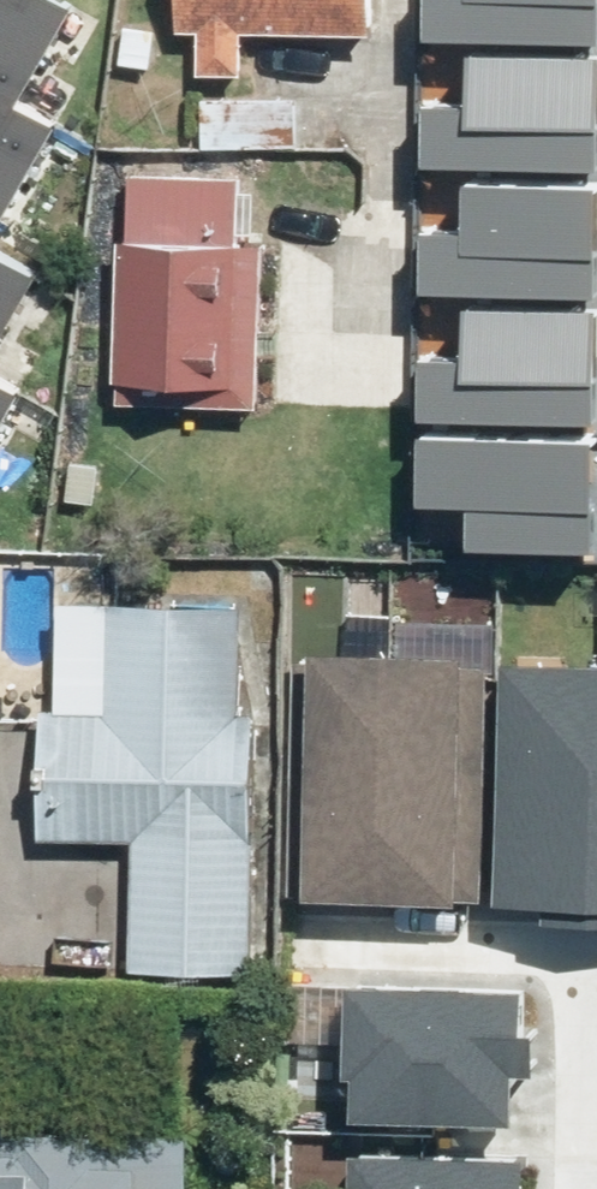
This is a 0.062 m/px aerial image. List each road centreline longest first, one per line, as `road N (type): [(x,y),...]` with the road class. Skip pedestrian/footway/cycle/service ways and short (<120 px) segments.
road 1 (residential): [(312,911),(584,923)]
road 2 (residential): [(584,923),(578,1188)]

